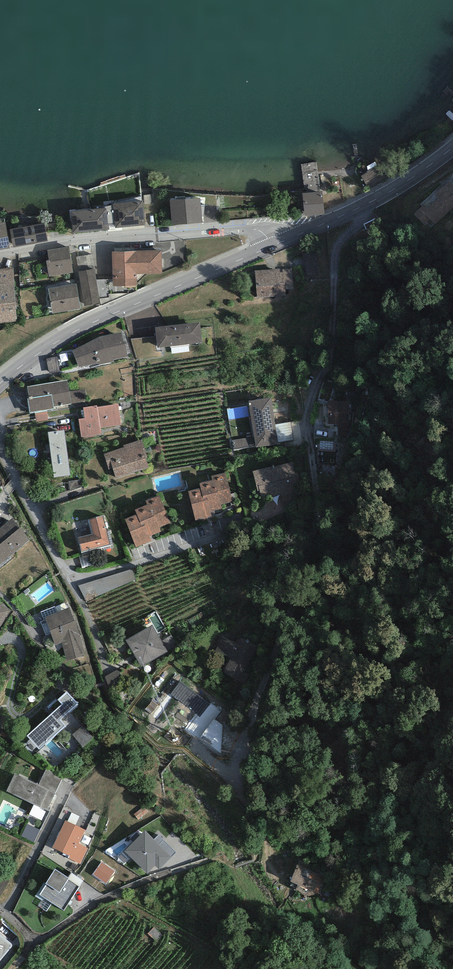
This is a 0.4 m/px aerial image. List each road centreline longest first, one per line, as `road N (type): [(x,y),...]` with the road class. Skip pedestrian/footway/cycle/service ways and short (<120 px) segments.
road 1 (residential): [(0,430),(77,588),(230,536)]
road 2 (tertiary): [(271,244),(106,316),(0,381)]
road 3 (unclassified): [(271,244),(245,226),(0,252)]
road 4 (tertiary): [(452,146),(380,196),(271,244)]

